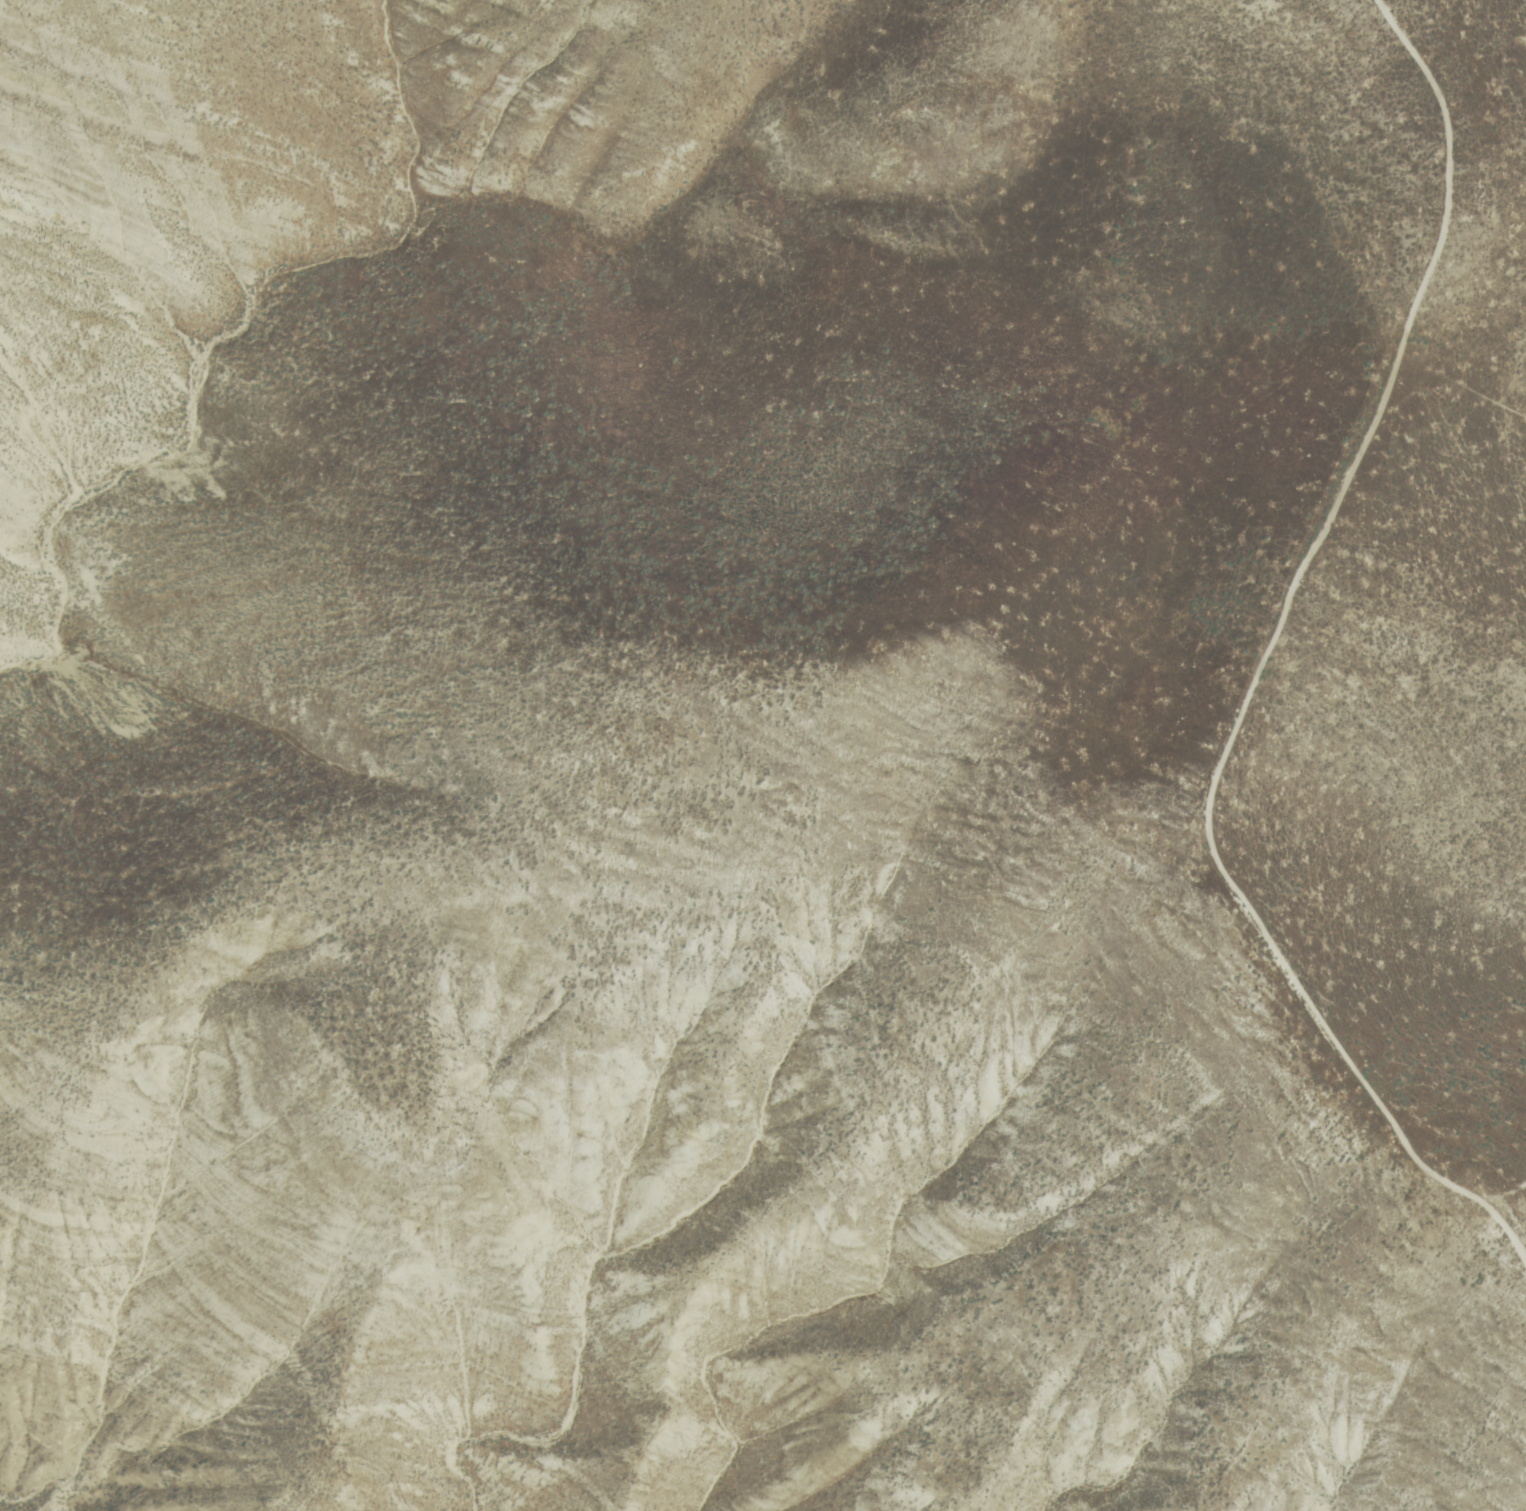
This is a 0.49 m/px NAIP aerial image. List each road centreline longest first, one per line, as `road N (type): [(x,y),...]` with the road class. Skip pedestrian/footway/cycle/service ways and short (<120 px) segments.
road 1 (track): [(1379,0),(1447,117),(1445,233),(1384,398),(1302,566),(1234,737),(1209,826),(1218,868),(1403,1145),(1486,1210),(1525,1264)]

